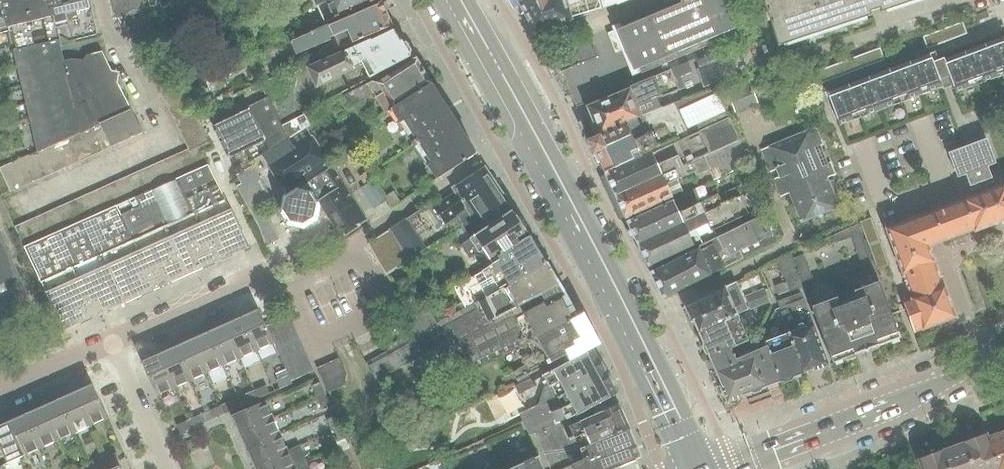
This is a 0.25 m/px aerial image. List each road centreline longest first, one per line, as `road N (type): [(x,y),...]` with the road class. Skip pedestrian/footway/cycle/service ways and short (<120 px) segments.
road 1 (secondary): [(696,468),(603,262),(459,0)]
road 2 (residential): [(986,368),(724,468)]
road 3 (residential): [(112,347),(284,278),(294,283),(357,243)]
road 4 (unknown): [(149,110),(166,142),(11,210)]
road 5 (residential): [(986,368),(939,242)]
road 6 (residential): [(168,468),(112,347)]
road 7 (residential): [(0,396),(112,347)]

